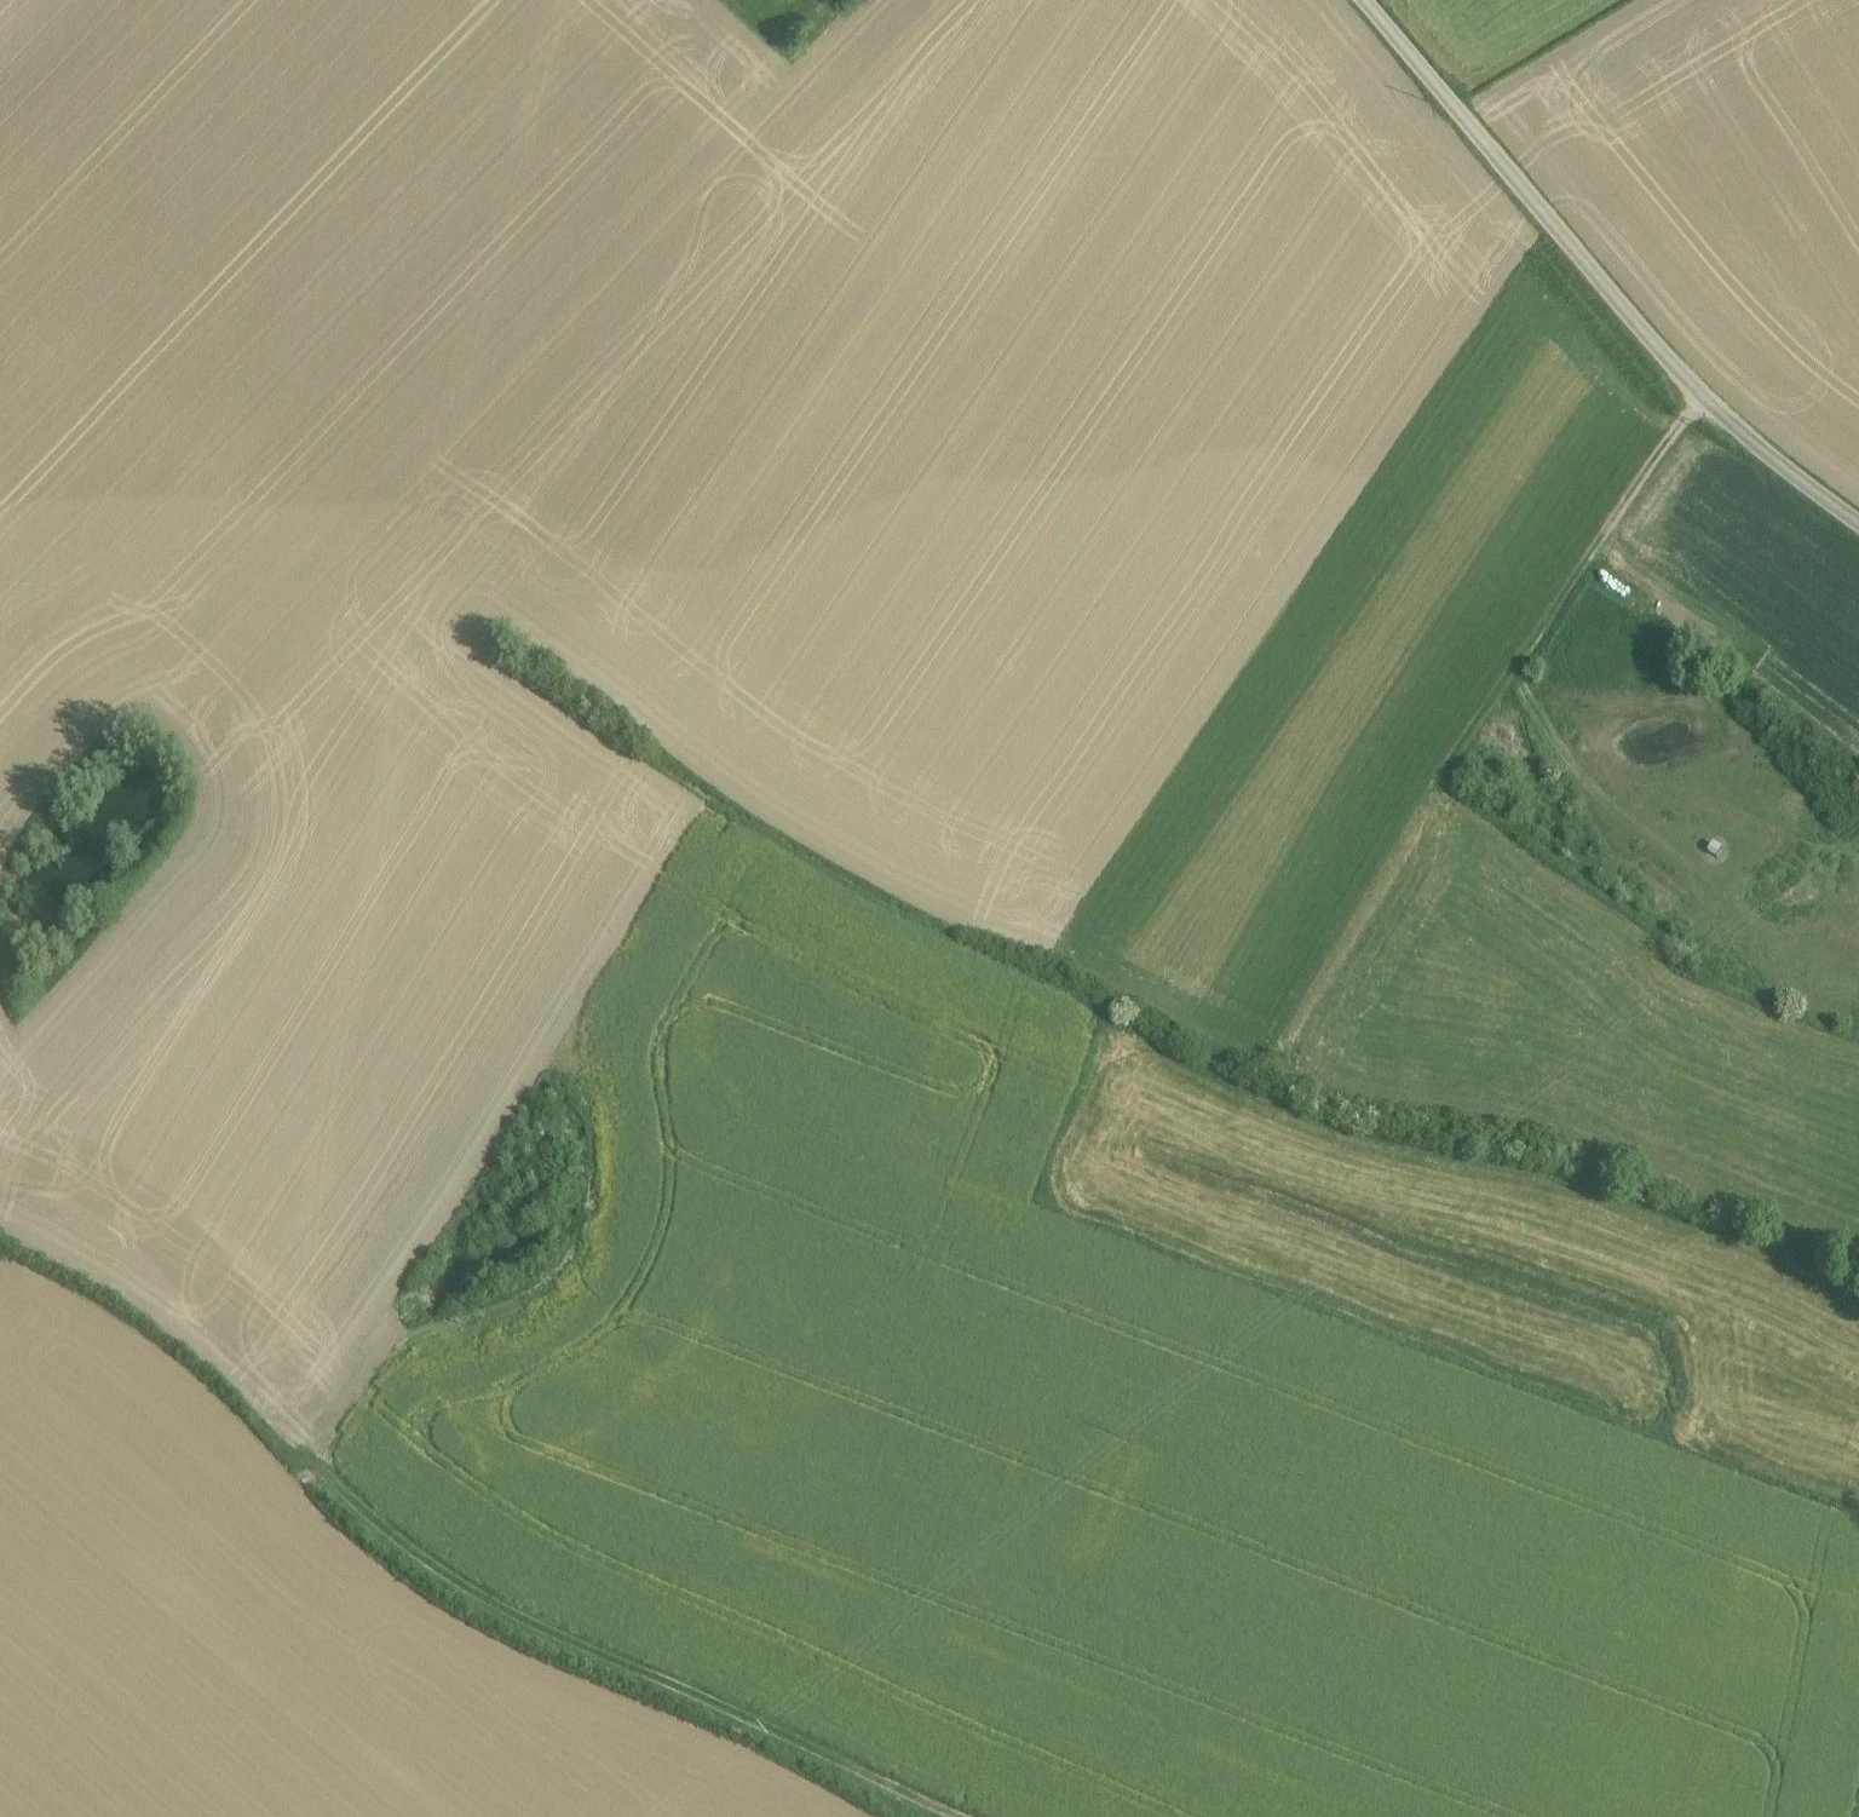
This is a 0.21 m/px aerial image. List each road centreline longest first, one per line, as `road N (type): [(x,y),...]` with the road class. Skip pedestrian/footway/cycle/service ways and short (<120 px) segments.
road 1 (track): [(949,1816),(514,1622),(343,1502),(289,1435)]
road 2 (unclassified): [(1858,524),(1726,436),(1360,0)]

